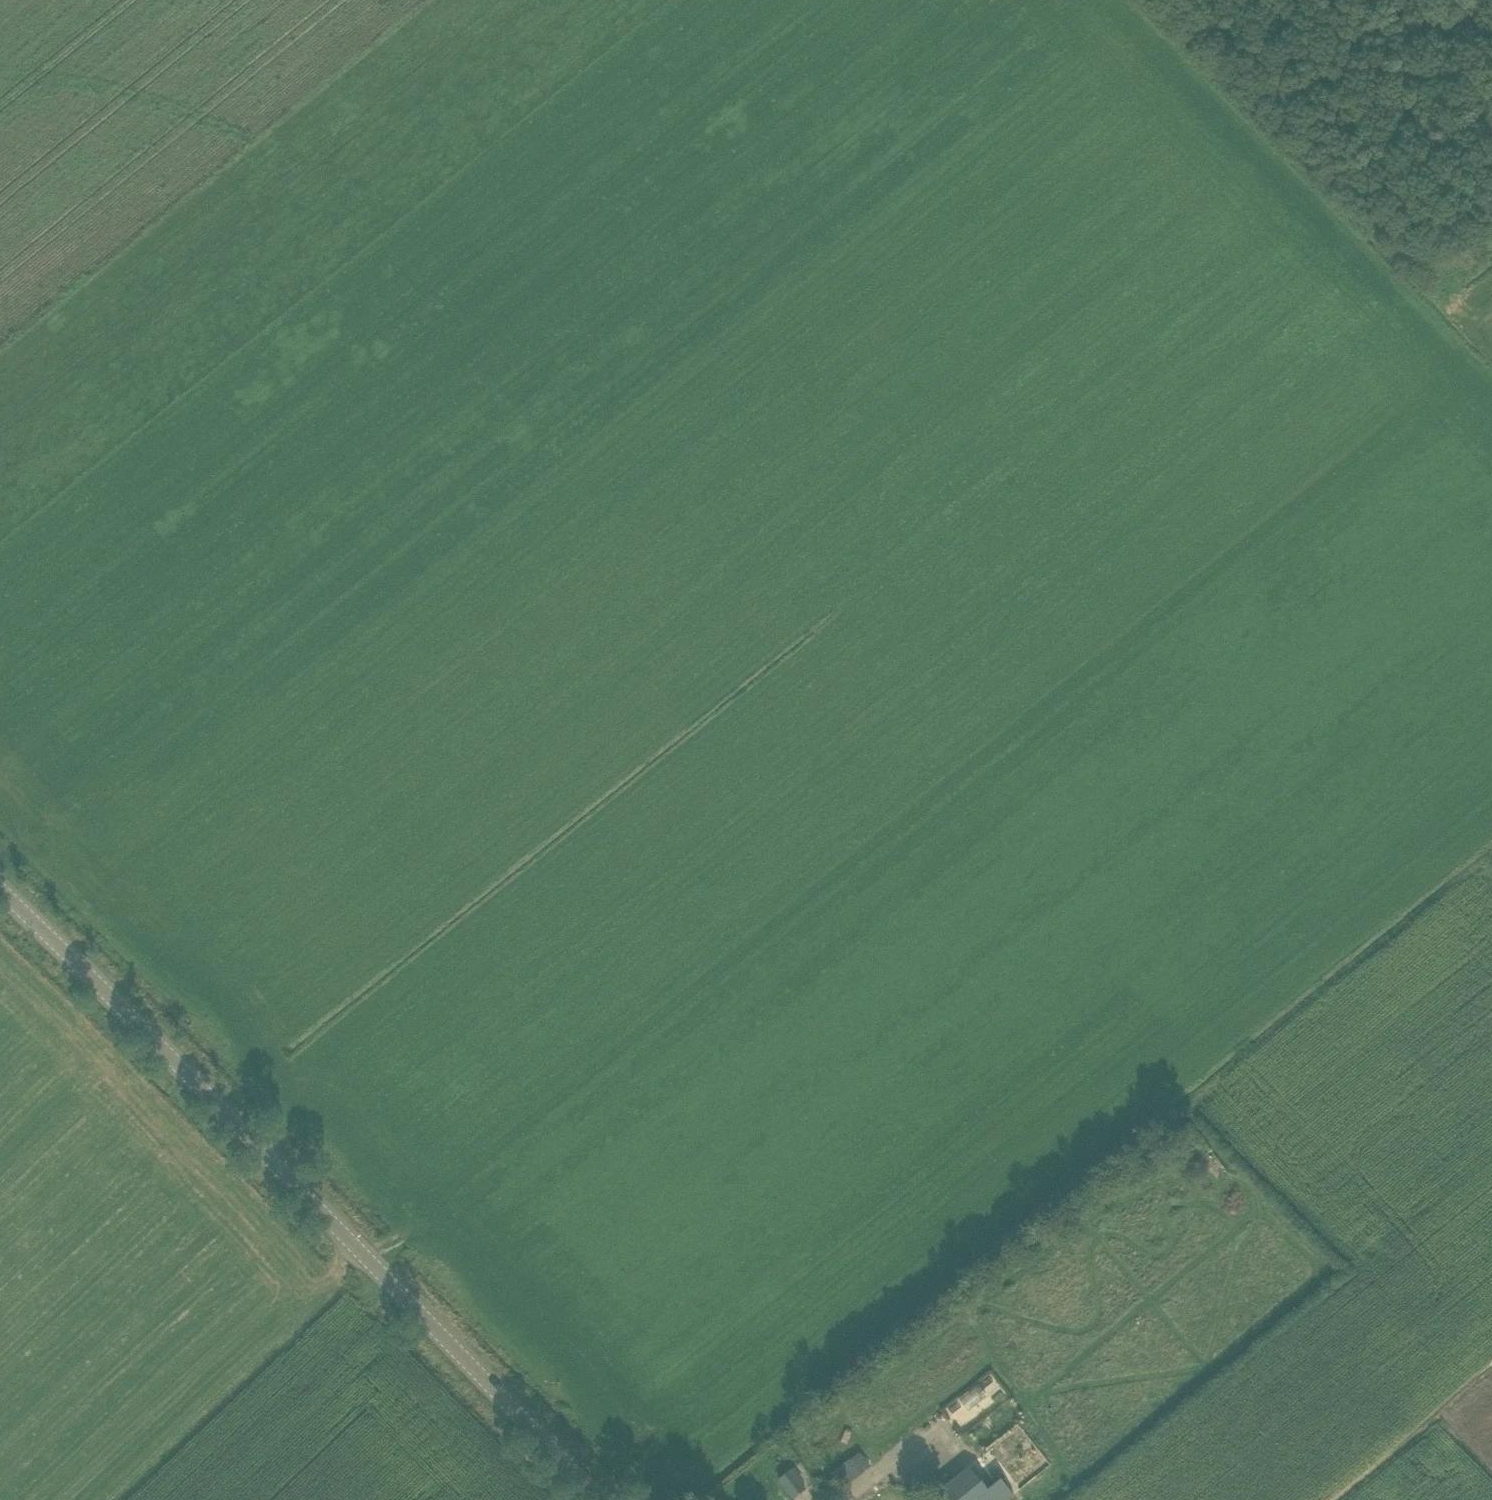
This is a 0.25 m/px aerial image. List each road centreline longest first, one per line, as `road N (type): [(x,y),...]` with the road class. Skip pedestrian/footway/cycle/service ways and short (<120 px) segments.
road 1 (tertiary): [(604,1499),(0,892)]

